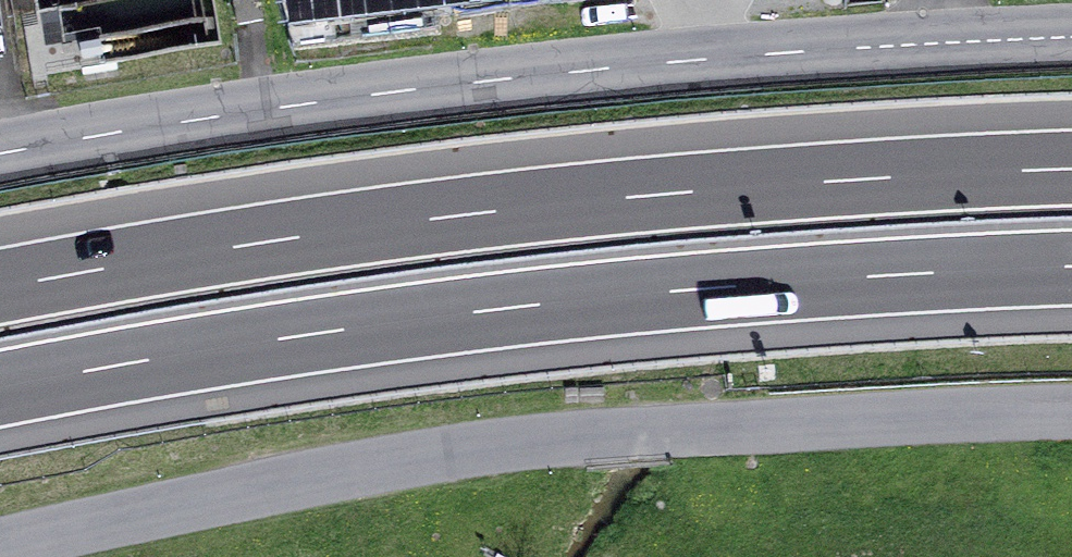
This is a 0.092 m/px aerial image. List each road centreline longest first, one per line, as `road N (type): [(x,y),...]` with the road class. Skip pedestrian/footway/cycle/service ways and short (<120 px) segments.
road 1 (unclassified): [(1071,416),(900,419),(553,444),(247,487),(0,543)]
road 2 (motorway): [(0,390),(471,310),(1071,269)]
road 3 (motorway): [(1071,169),(858,178),(473,216),(0,290)]
road 4 (tertiary): [(1071,37),(454,82),(0,149)]

